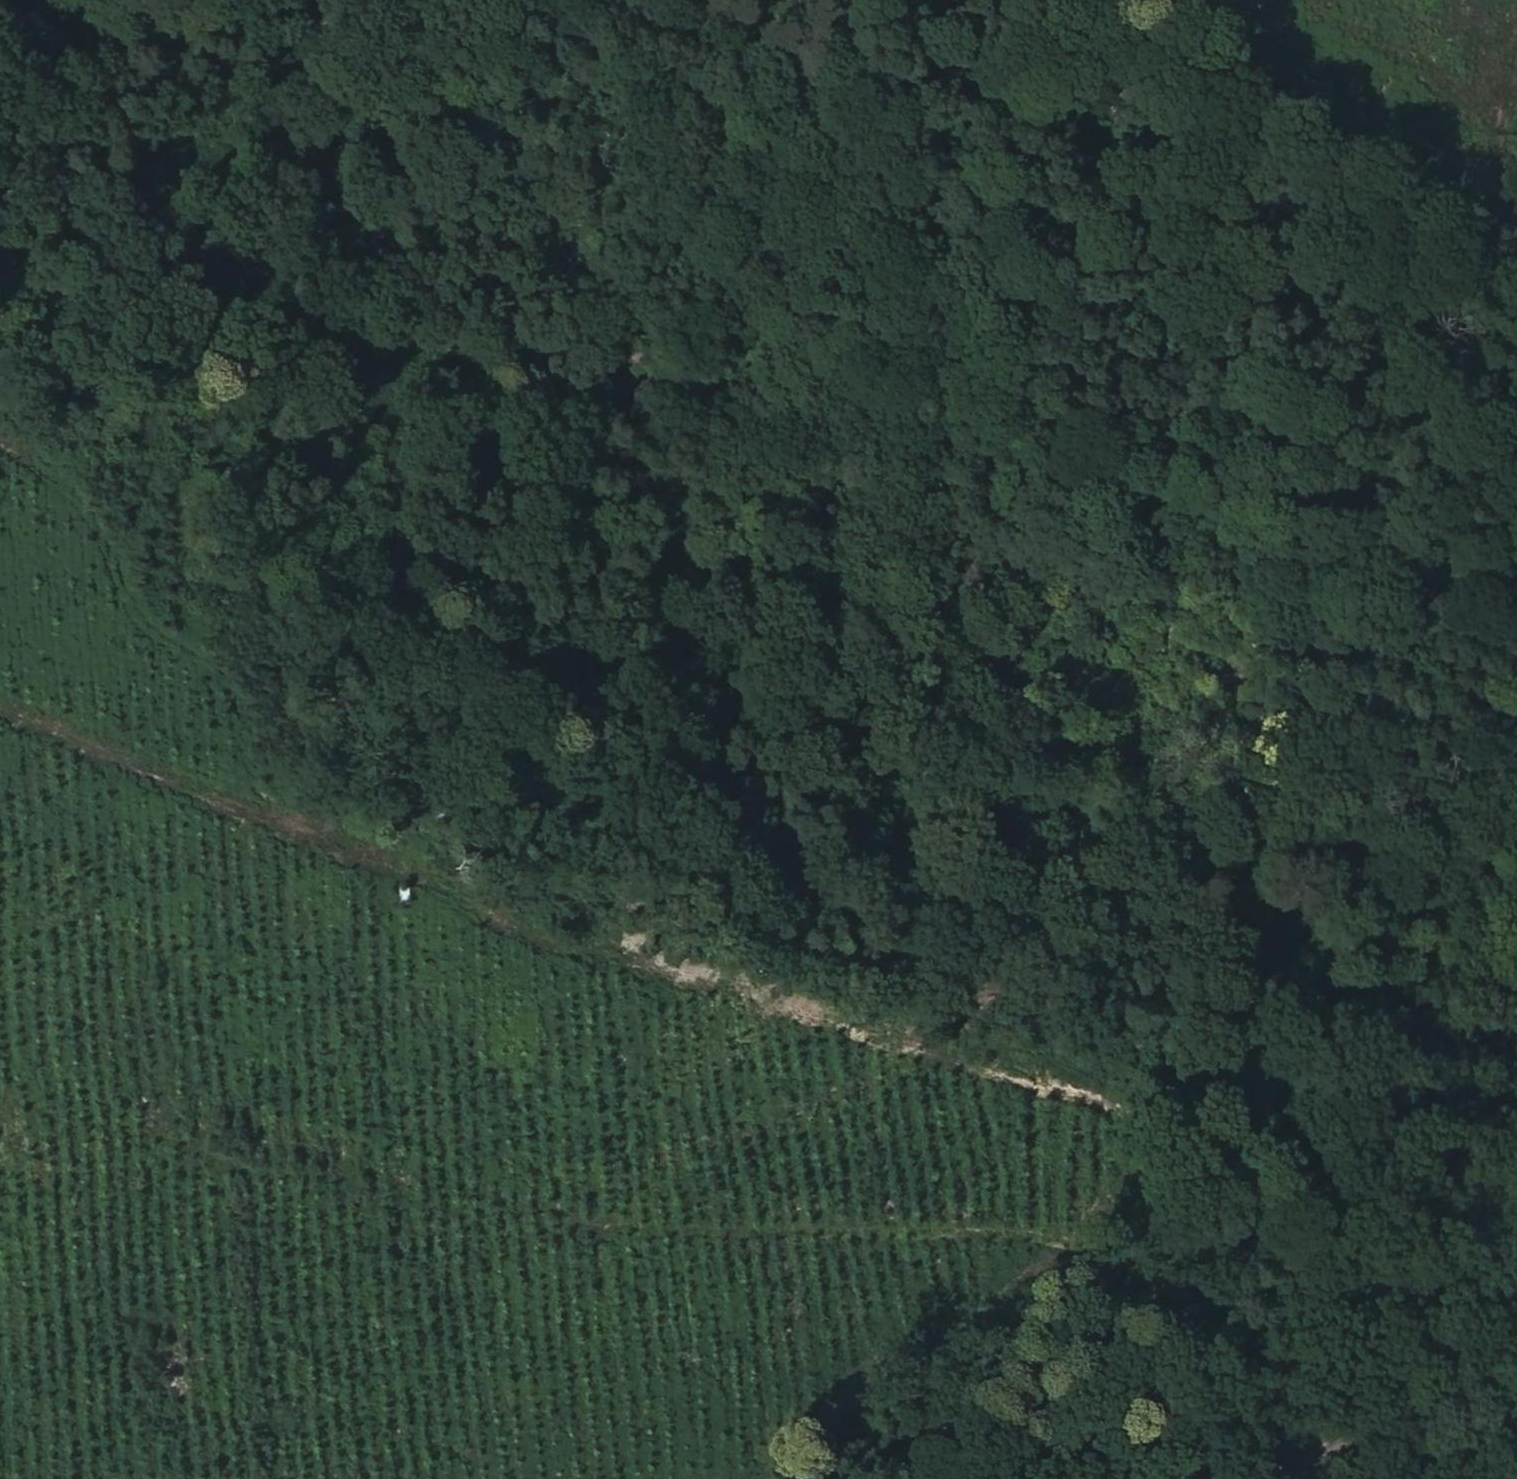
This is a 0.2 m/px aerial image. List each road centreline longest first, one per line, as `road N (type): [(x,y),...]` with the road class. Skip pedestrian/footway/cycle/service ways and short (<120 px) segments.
road 1 (track): [(1293,1478),(1516,1362)]

